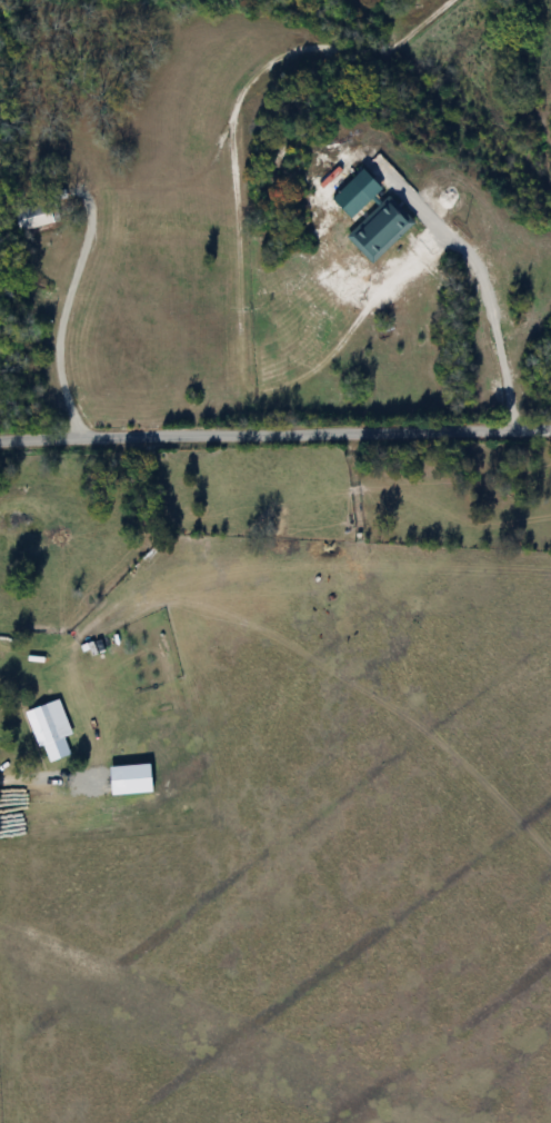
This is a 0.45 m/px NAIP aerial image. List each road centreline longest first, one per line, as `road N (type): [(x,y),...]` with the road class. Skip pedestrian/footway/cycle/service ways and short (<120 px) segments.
road 1 (residential): [(0,442),(550,428)]

